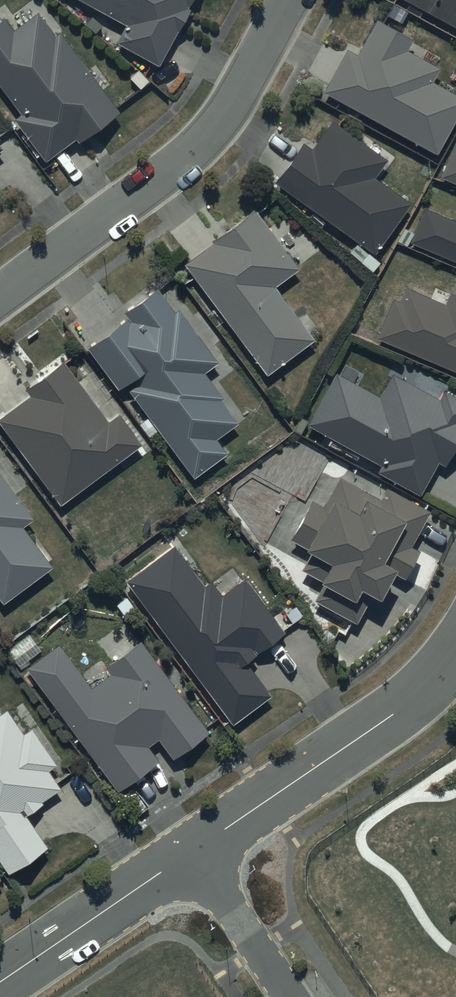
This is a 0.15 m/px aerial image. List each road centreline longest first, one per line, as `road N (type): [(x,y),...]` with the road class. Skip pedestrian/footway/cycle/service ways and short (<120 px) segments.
road 1 (residential): [(290,0),(228,114),(206,139),(0,294)]
road 2 (residential): [(194,851),(415,698),(455,654)]
road 3 (residential): [(0,981),(194,851)]
road 4 (residential): [(291,996),(194,851)]

